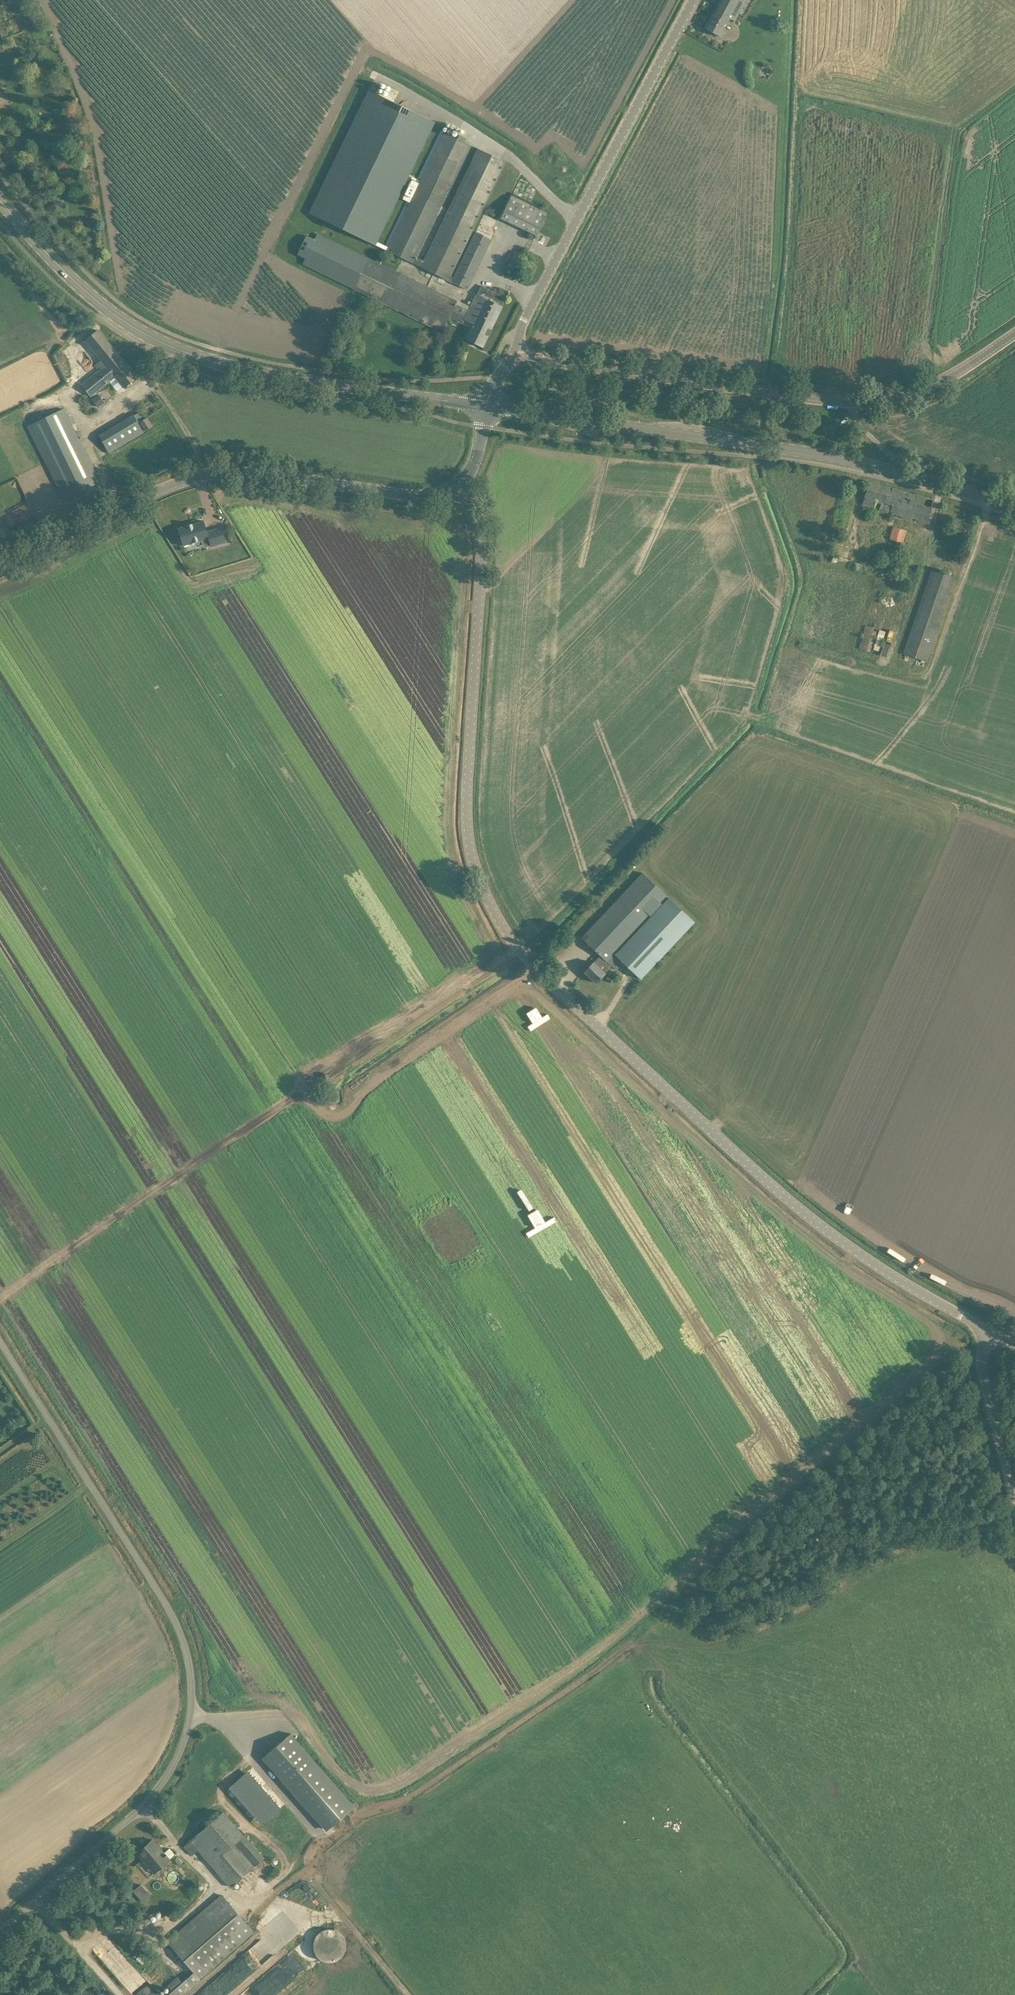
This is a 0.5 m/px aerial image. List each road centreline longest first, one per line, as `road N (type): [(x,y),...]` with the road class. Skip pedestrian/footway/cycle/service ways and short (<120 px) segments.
road 1 (unclassified): [(990,1331),(801,1212),(505,932),(471,853),(466,816),(483,551),(460,487)]
road 2 (track): [(1014,1553),(936,1547),(902,1554),(745,1641),(723,1641),(668,1619),(402,1805),(365,1814),(323,1847),(314,1869),(318,1887),(407,1994)]
road 3 (unclassified): [(0,1921),(139,1801),(171,1763),(184,1729),(188,1683),(174,1612),(0,1334)]
road 4 (tertiary): [(492,407),(277,377),(166,344),(66,273),(0,198)]
road 5 (tertiary): [(1014,502),(835,456),(492,407)]
road 6 (tertiary): [(515,355),(876,400),(908,396),(957,374),(1014,334)]
road 7 (unclassified): [(460,487),(417,496),(216,473),(163,489),(0,566)]
road 8 (unclassified): [(515,355),(525,317),(693,0)]
road 9 (unclassified): [(1014,1491),(980,1353),(990,1331)]

